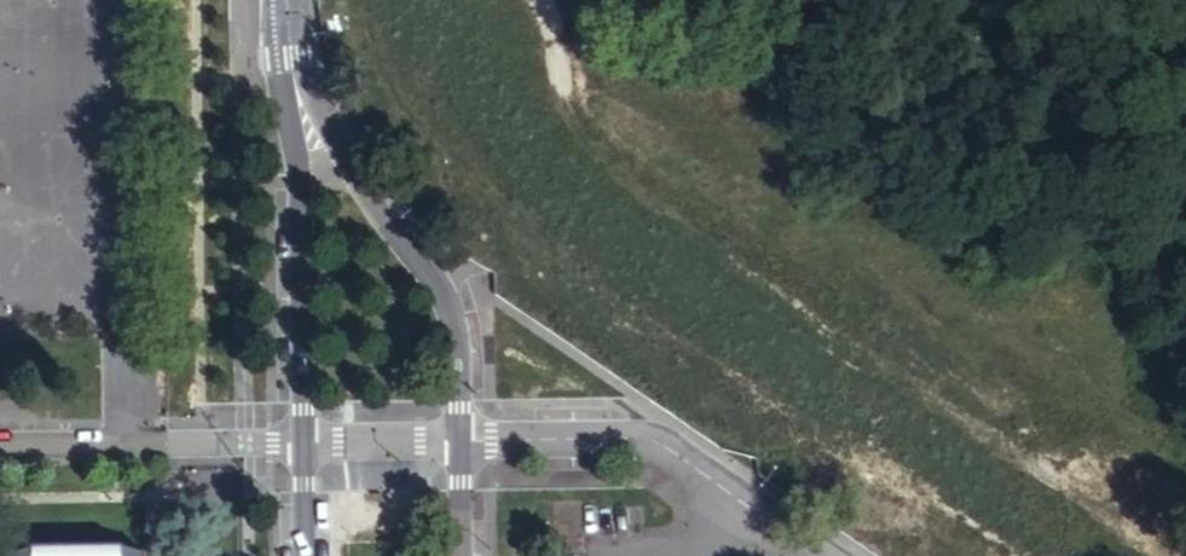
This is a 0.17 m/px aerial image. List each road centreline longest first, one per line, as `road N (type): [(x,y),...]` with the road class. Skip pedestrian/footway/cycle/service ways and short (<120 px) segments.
road 1 (residential): [(461,441),(646,439),(805,555)]
road 2 (tertiary): [(461,441),(450,312),(364,187),(304,123)]
road 3 (tertiary): [(304,123),(302,444)]
road 4 (residential): [(302,444),(461,441)]
road 5 (tertiary): [(286,0),(304,123)]

